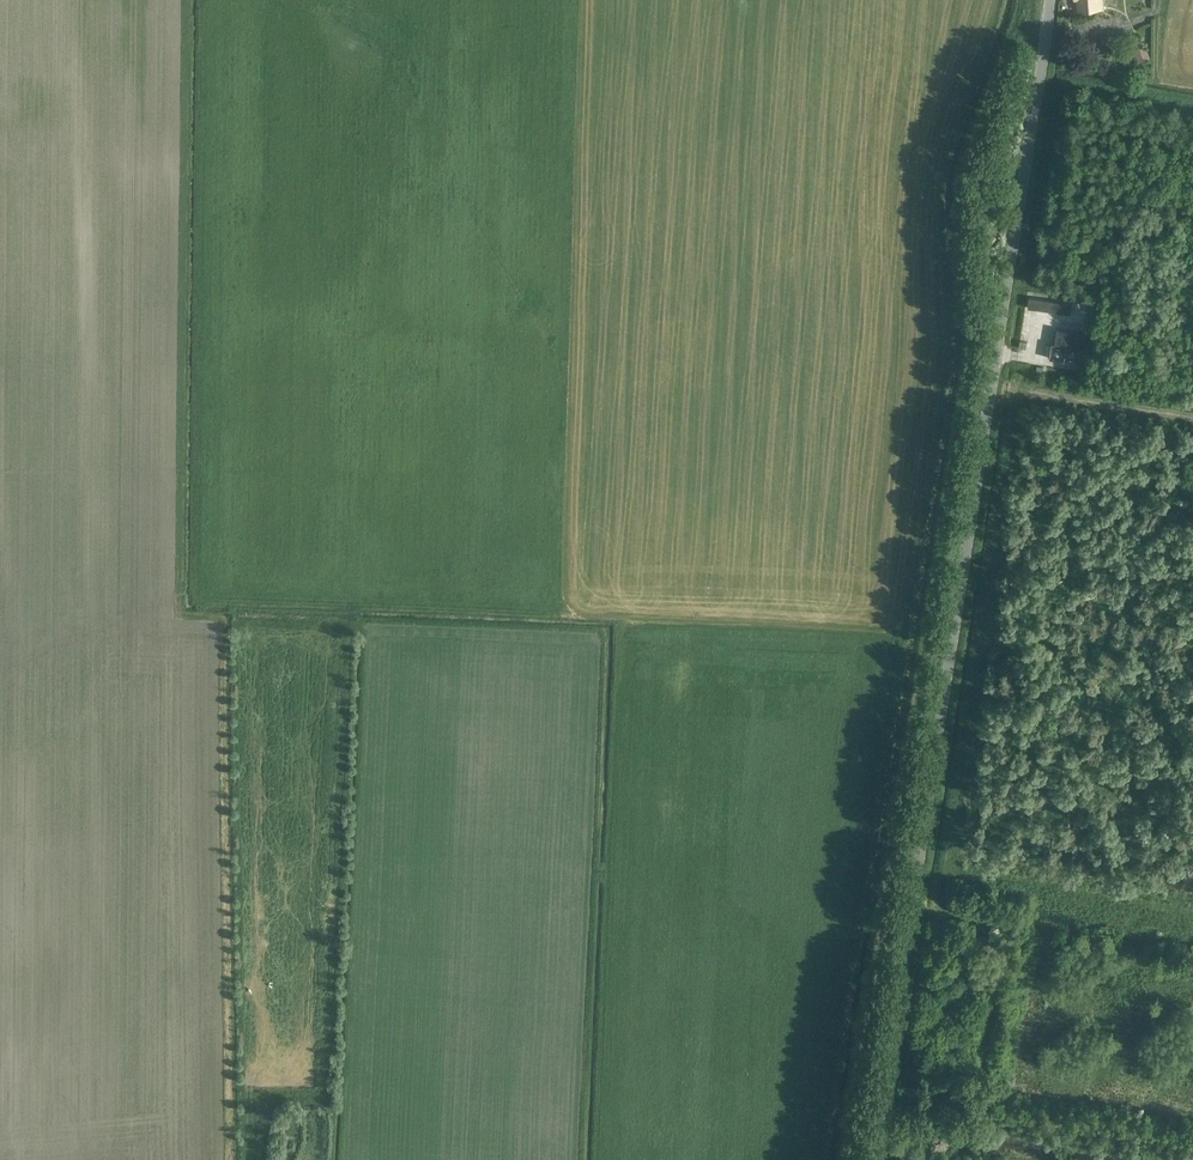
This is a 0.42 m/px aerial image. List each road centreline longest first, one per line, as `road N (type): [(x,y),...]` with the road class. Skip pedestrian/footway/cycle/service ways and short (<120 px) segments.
road 1 (unclassified): [(874,1159),(1051,0)]

